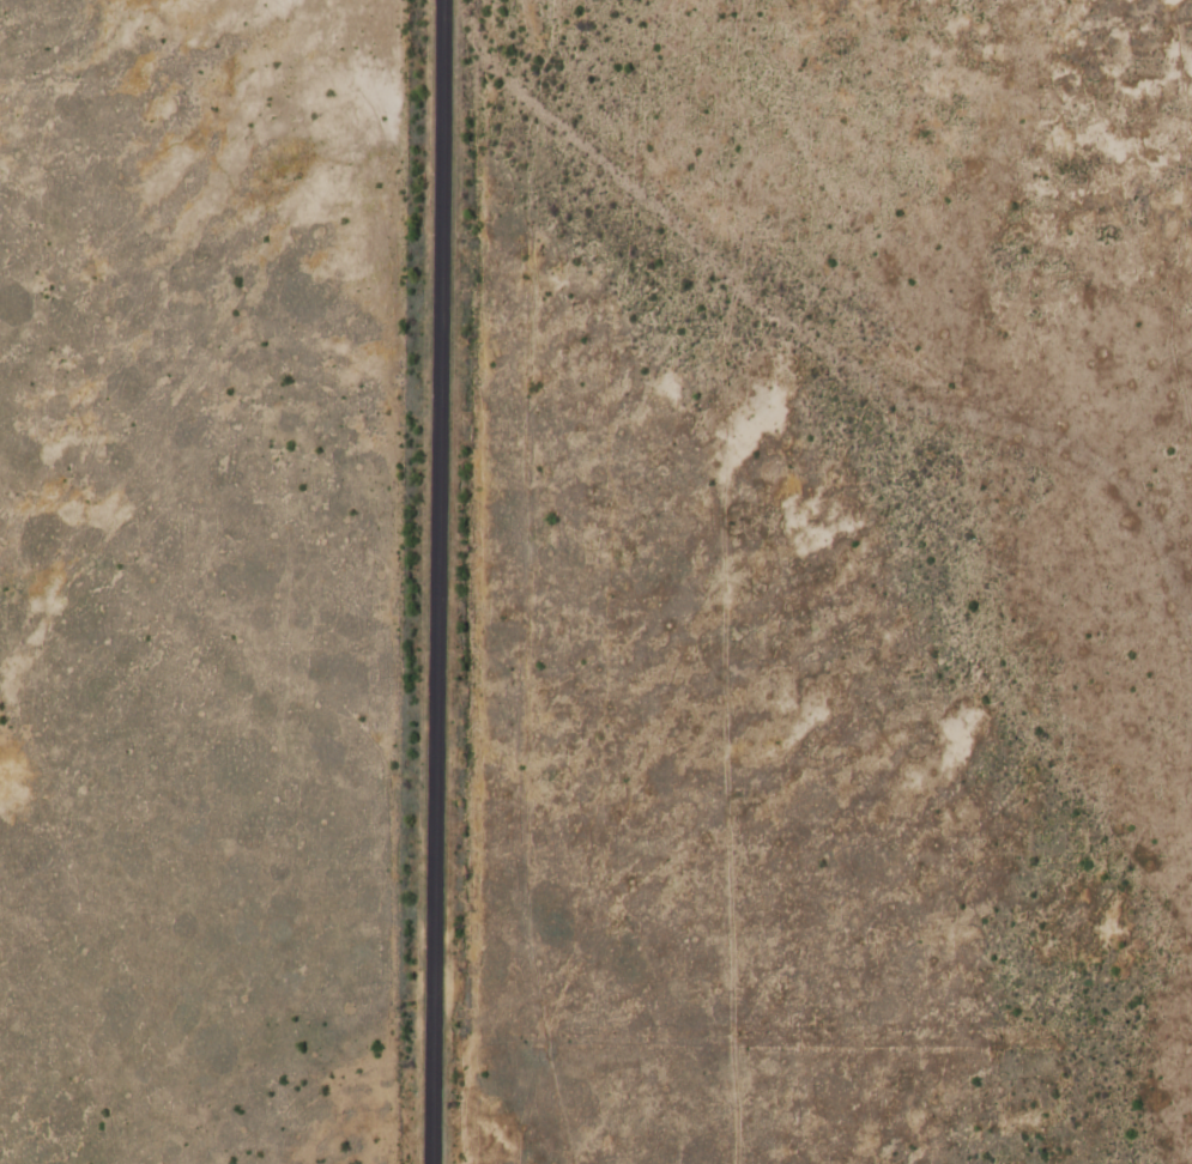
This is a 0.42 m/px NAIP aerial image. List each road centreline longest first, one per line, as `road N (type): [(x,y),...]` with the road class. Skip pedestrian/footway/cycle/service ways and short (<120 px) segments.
road 1 (tertiary): [(441,0),(428,1163)]

